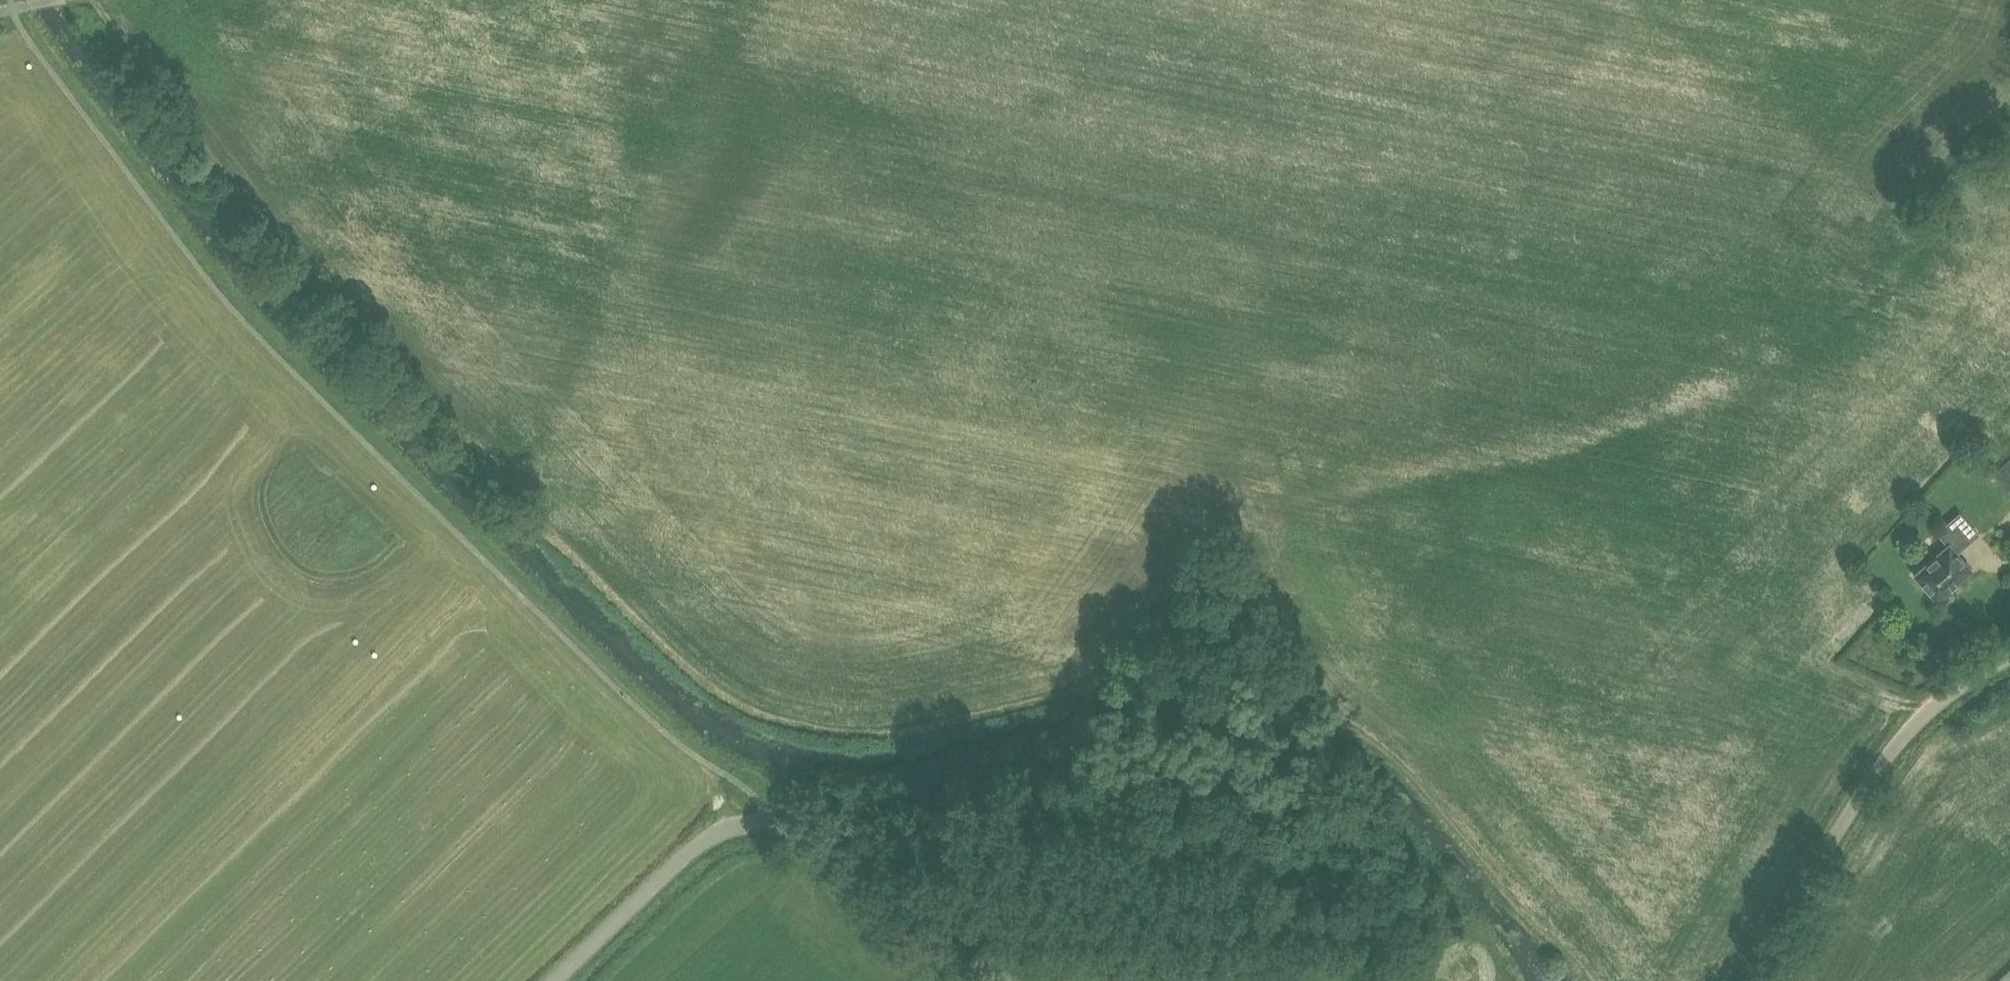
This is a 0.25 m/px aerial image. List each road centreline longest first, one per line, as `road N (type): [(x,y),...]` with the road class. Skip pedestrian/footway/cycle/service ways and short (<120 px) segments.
road 1 (unclassified): [(555,980),(701,842),(727,827),(762,824),(797,837),(923,952),(998,980)]
road 2 (unclassified): [(1752,980),(1887,753),(1965,679),(2009,656)]

